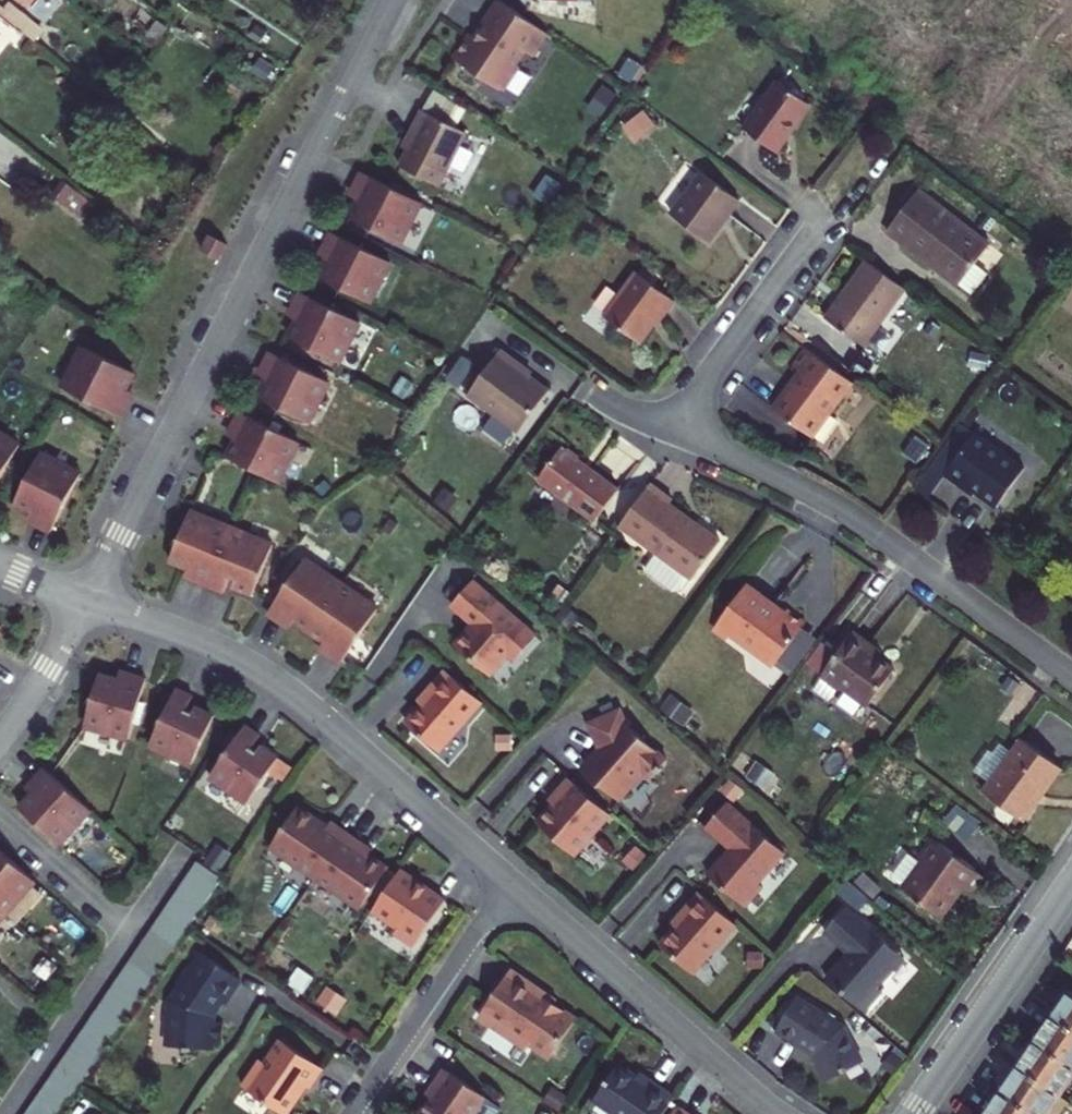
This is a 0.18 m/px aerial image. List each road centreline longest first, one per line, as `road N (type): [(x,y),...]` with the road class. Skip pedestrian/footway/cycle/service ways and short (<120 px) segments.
road 1 (residential): [(85,600),(392,0)]
road 2 (residential): [(85,600),(205,640),(257,668),(511,882)]
road 3 (residential): [(1071,677),(837,506),(681,433)]
road 4 (residential): [(511,882),(777,1113)]
road 5 (residential): [(351,1113),(511,882)]
road 6 (residential): [(915,1113),(1071,884)]
road 7 (residential): [(681,433),(708,377),(825,220)]
road 8 (residential): [(0,739),(85,600)]

